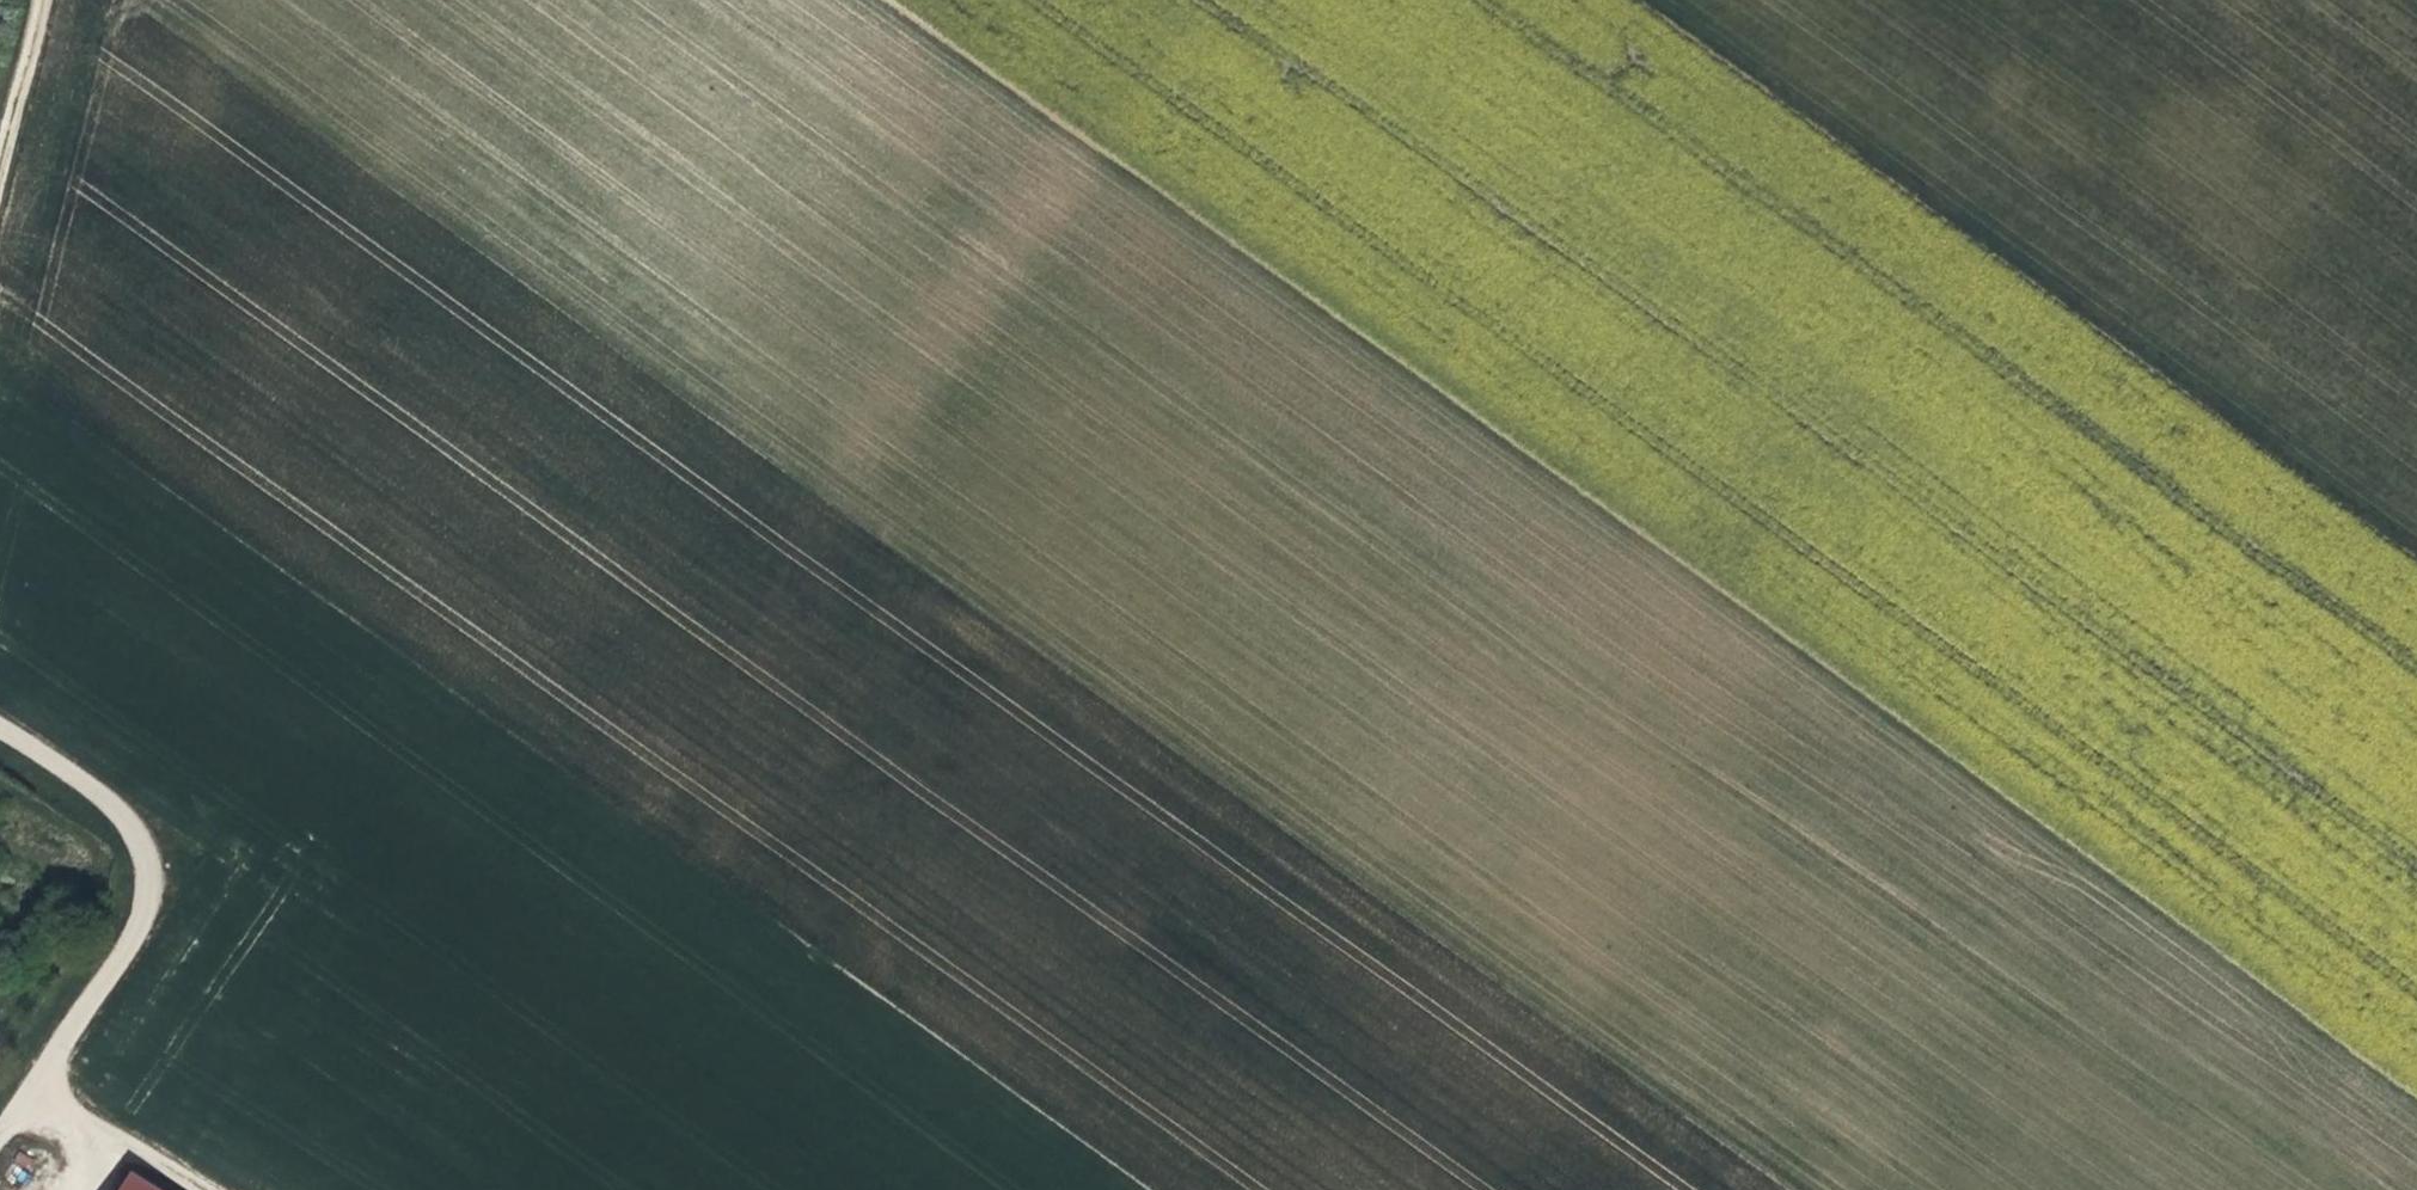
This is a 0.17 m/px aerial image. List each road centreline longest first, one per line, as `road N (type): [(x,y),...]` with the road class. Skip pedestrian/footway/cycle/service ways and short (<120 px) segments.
road 1 (track): [(0,1136),(139,935),(154,873),(149,841),(134,817),(0,723)]
road 2 (track): [(210,1189),(37,1084)]
road 3 (track): [(0,165),(44,0)]

